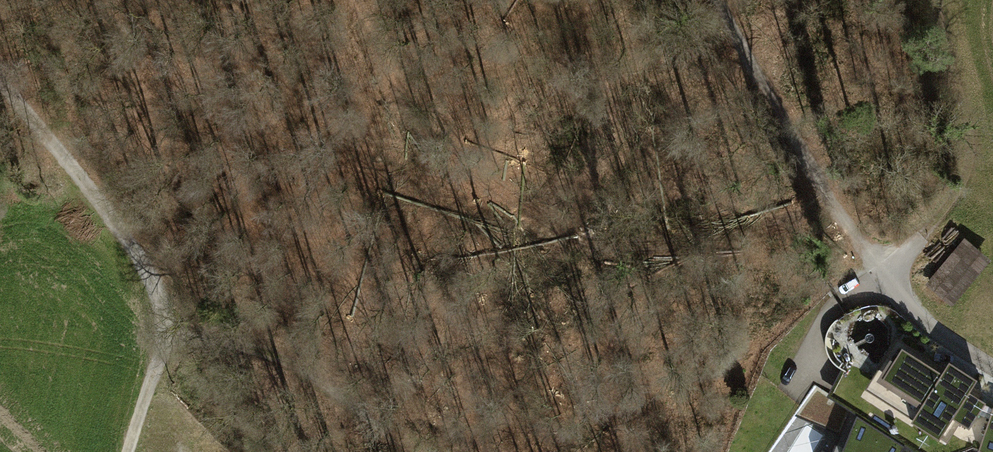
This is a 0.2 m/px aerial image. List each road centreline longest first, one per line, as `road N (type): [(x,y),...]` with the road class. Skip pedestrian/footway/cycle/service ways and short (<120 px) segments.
road 1 (track): [(0,74),(111,216),(156,288),(163,340),(129,451)]
road 2 (track): [(925,308),(882,274),(798,155),(713,0)]
road 3 (track): [(882,274),(948,203),(967,170),(966,126),(935,0)]
road 4 (track): [(434,451),(273,353),(222,341),(163,340)]

